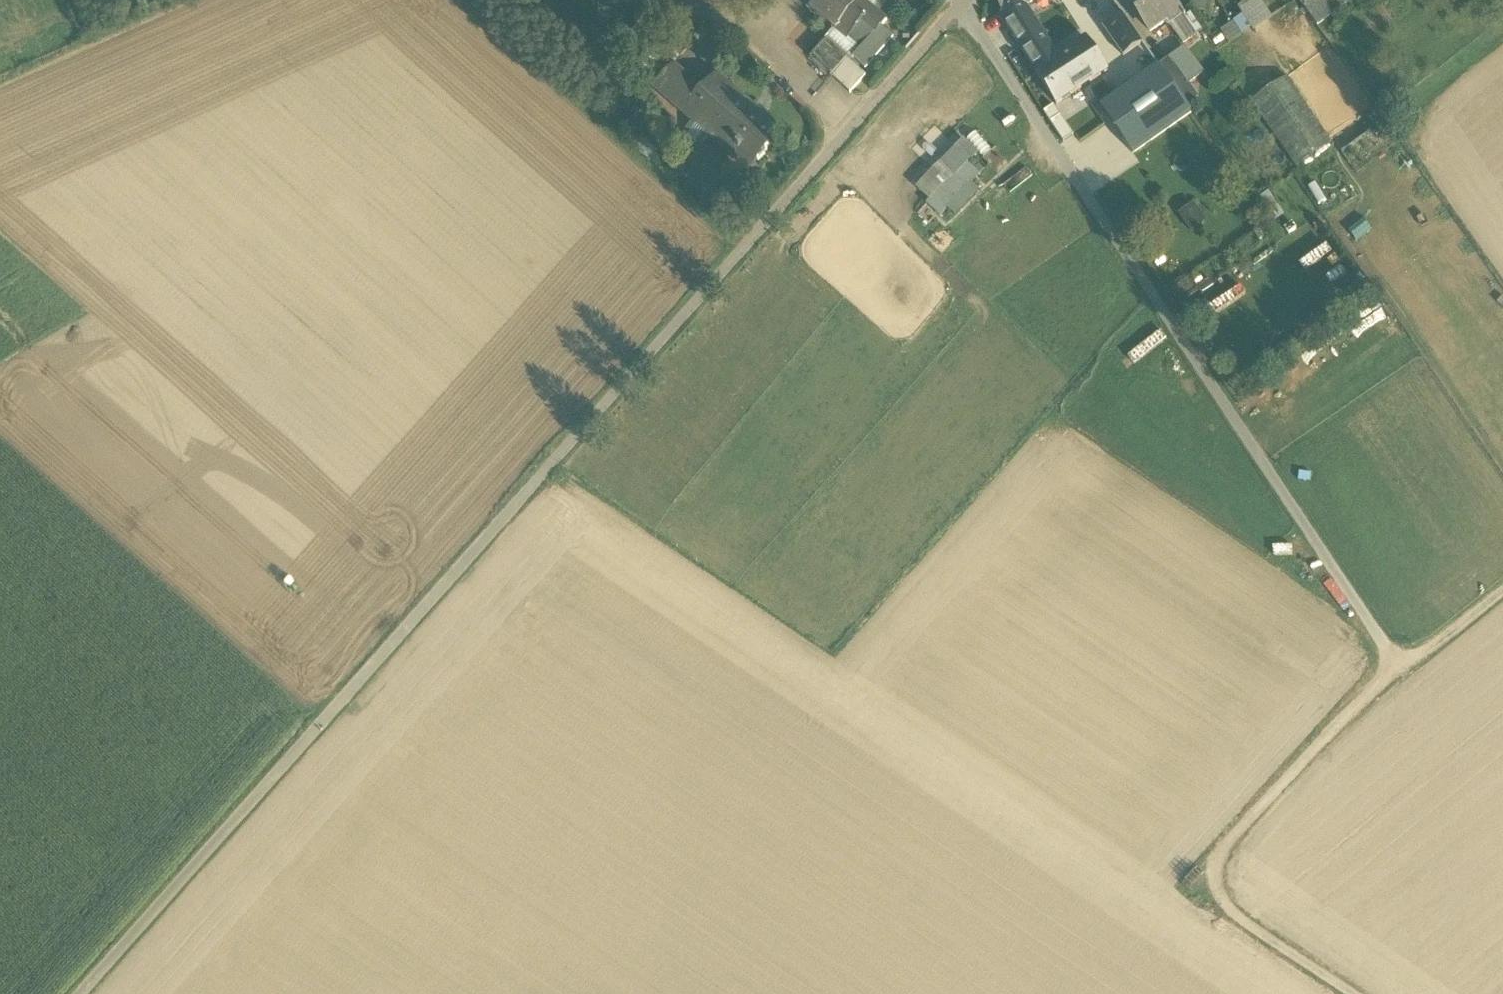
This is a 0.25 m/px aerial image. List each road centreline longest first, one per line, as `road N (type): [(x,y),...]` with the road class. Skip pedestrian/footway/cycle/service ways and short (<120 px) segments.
road 1 (track): [(964,0),(81,993)]
road 2 (track): [(1502,589),(1431,647),(1393,658),(960,4)]
road 3 (track): [(1393,658),(1216,860),(1216,890),(1239,920),(1350,993)]

